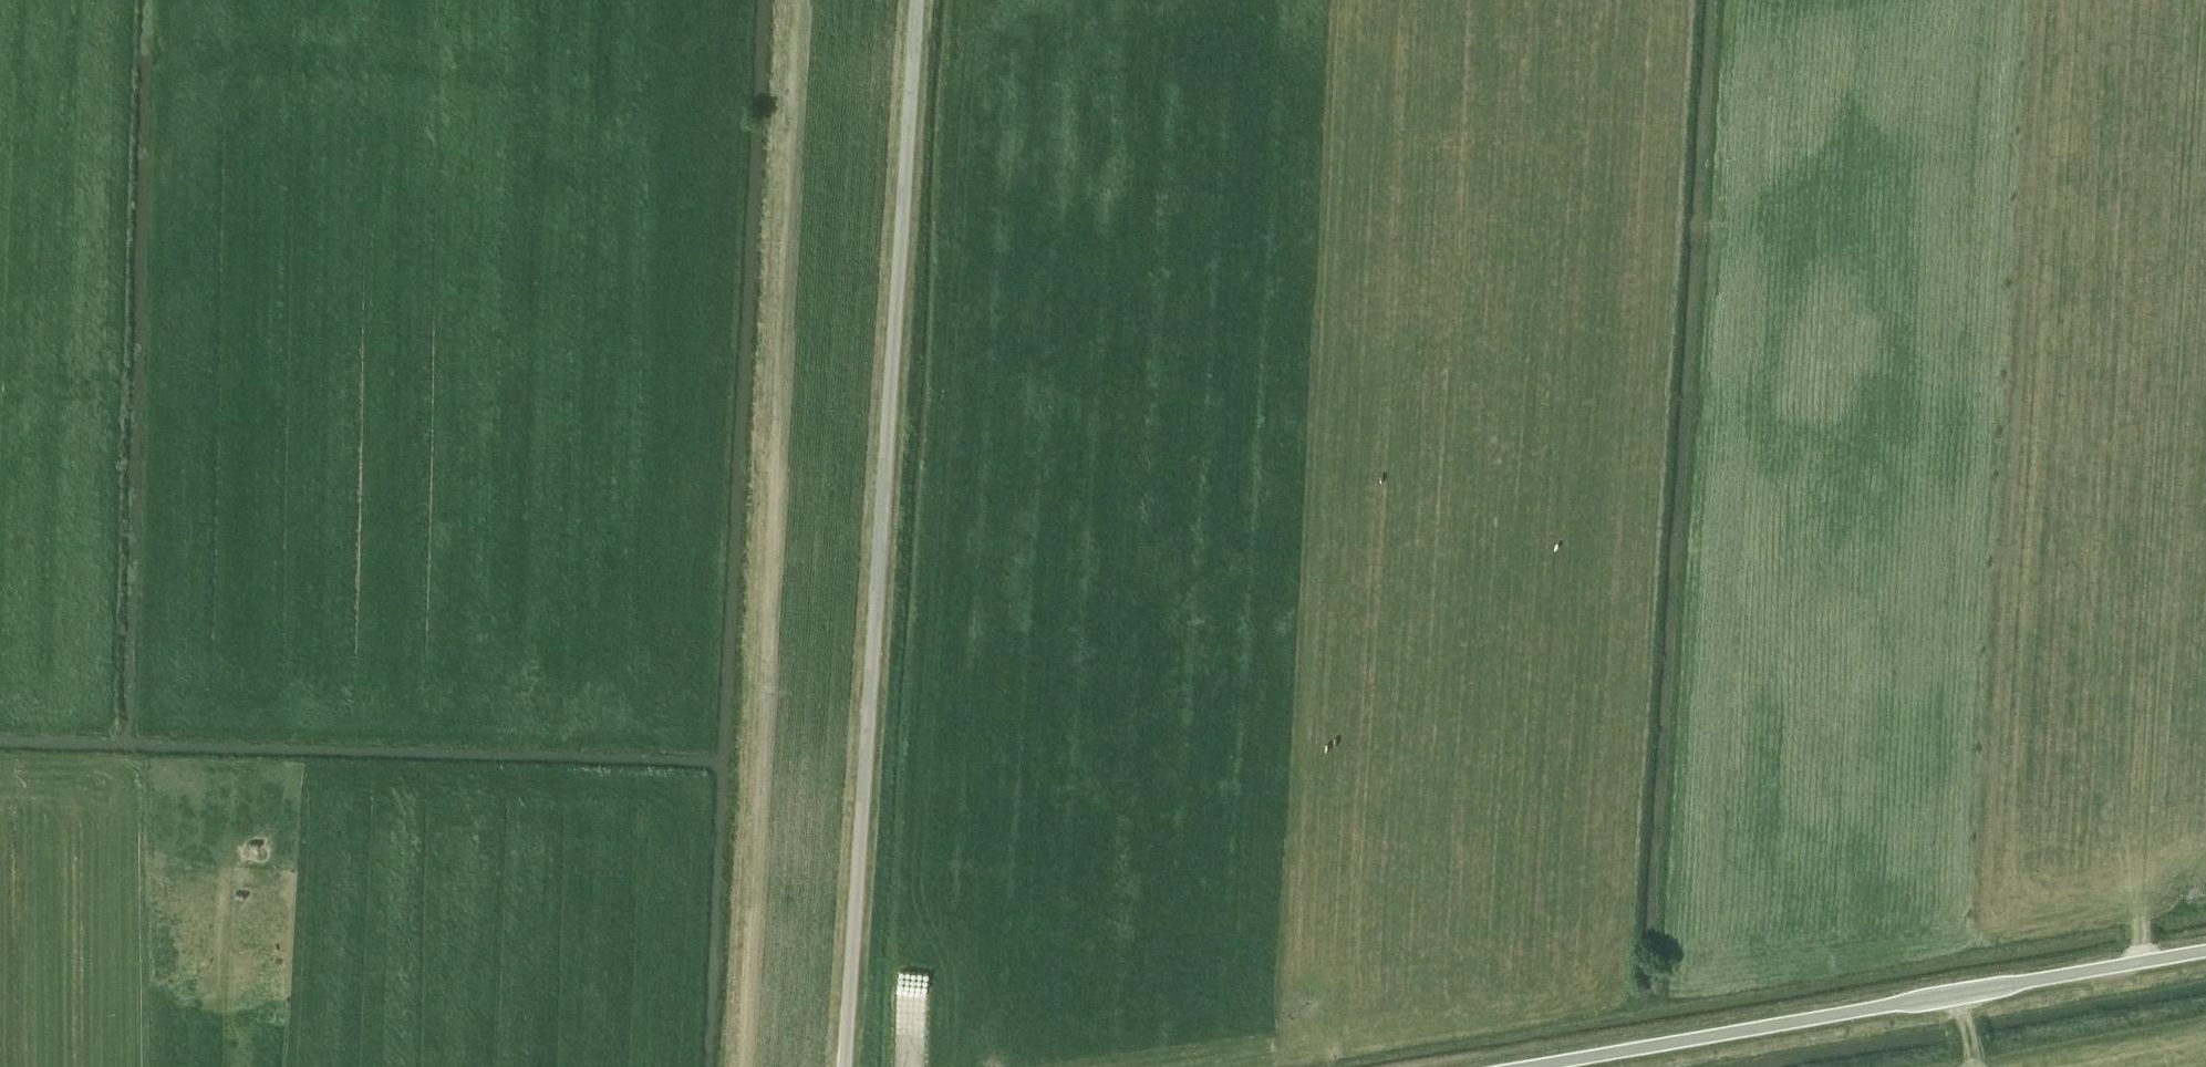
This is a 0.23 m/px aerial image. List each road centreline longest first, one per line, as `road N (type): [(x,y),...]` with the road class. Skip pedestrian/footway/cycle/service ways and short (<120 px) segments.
road 1 (unclassified): [(847,1066),(919,0)]
road 2 (unclassified): [(2205,952),(1544,1066)]

